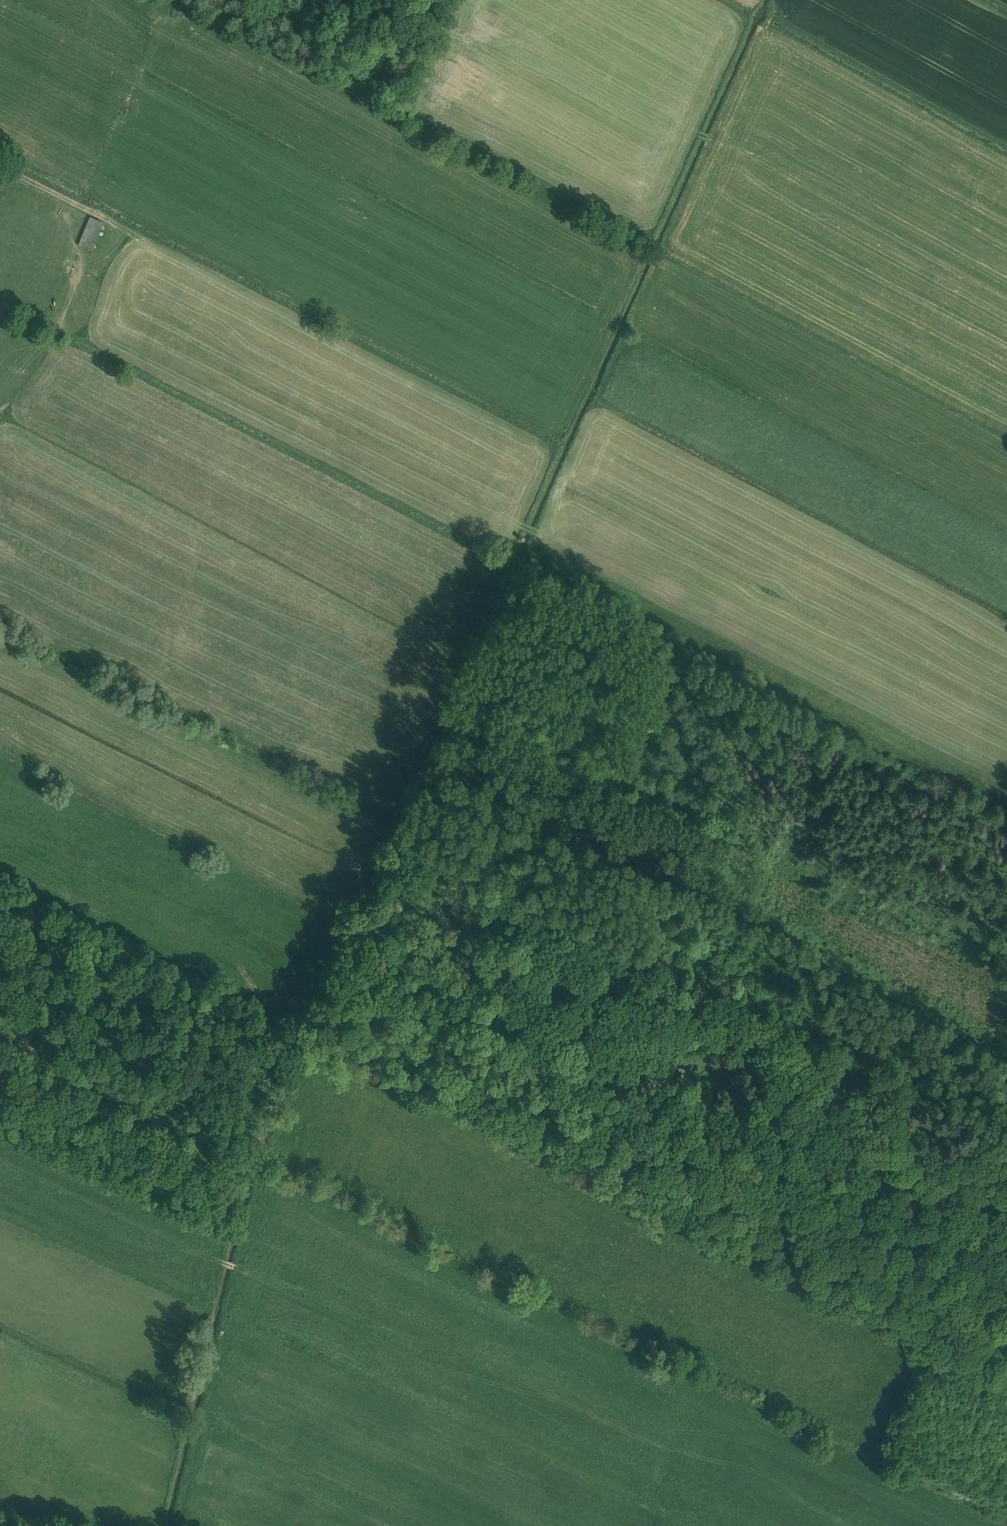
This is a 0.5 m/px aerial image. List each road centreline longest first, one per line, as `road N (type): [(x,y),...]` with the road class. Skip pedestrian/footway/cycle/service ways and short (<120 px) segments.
road 1 (track): [(1006,835),(498,572)]
road 2 (track): [(204,1429),(0,1335)]

